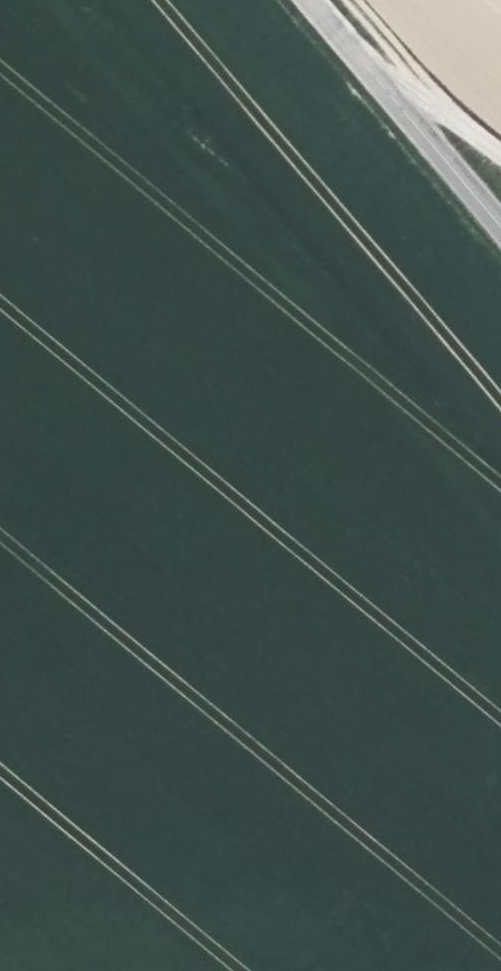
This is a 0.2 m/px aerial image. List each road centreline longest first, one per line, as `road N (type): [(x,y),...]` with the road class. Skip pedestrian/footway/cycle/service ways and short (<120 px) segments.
road 1 (tertiary): [(500,231),(309,0)]

